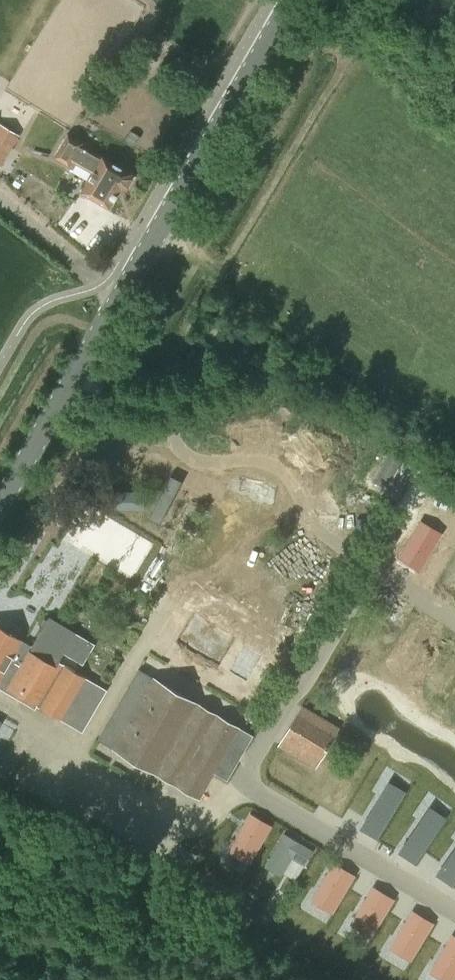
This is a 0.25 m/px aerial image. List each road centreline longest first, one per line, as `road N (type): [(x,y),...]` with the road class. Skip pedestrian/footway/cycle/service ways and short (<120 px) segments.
road 1 (secondary): [(0,504),(291,0)]

